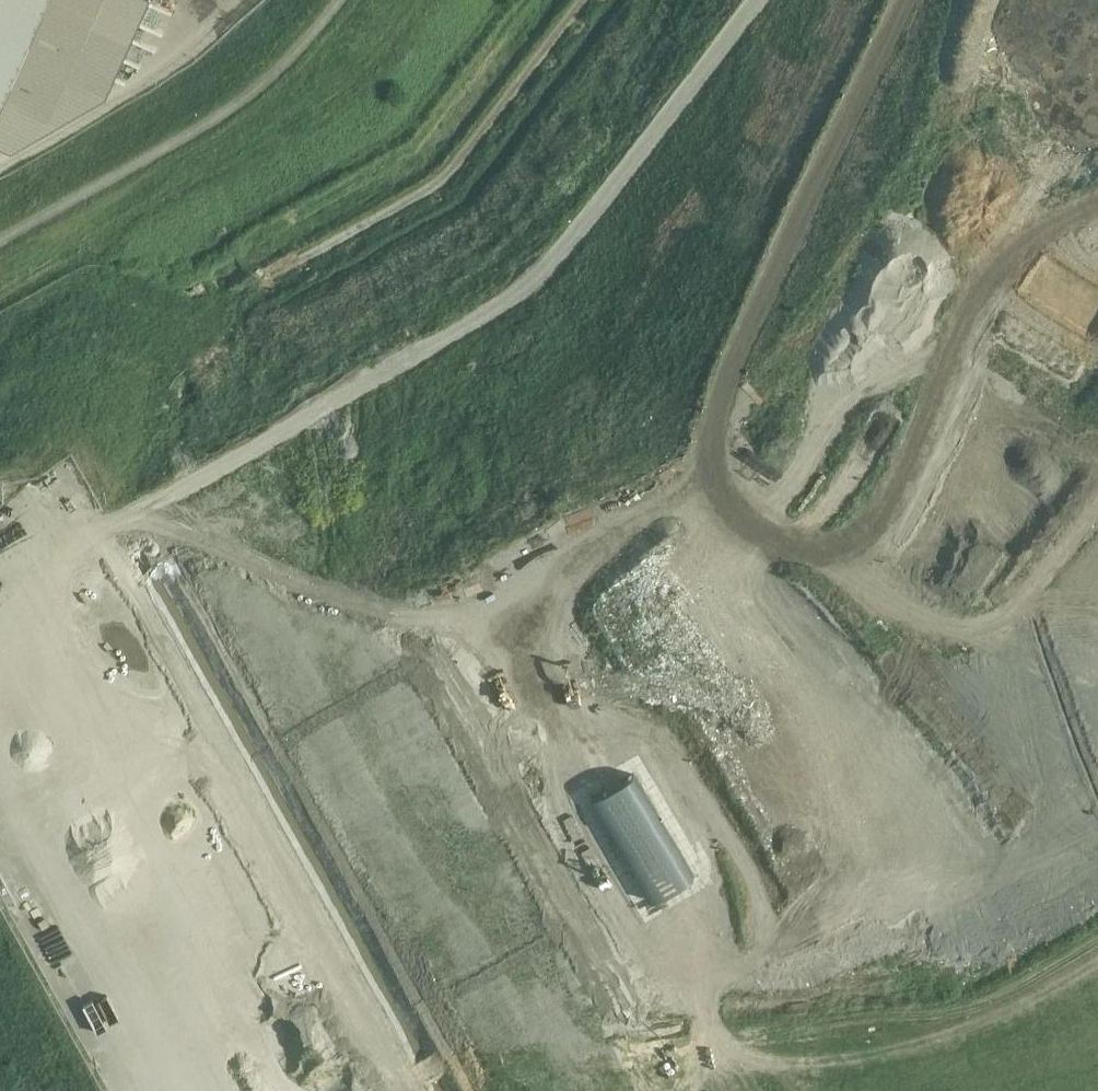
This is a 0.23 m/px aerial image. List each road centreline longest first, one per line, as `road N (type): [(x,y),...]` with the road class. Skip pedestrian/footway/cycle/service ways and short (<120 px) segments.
road 1 (track): [(787,0),(585,583),(533,667),(531,725),(572,754),(651,746),(726,683),(739,644),(683,565)]
road 2 (track): [(772,0),(551,280),(0,602)]
road 3 (track): [(533,667),(492,733),(556,850),(660,952),(771,973),(889,931),(1097,819)]
road 4 (unclassified): [(0,240),(222,113),(303,56),(347,0)]

